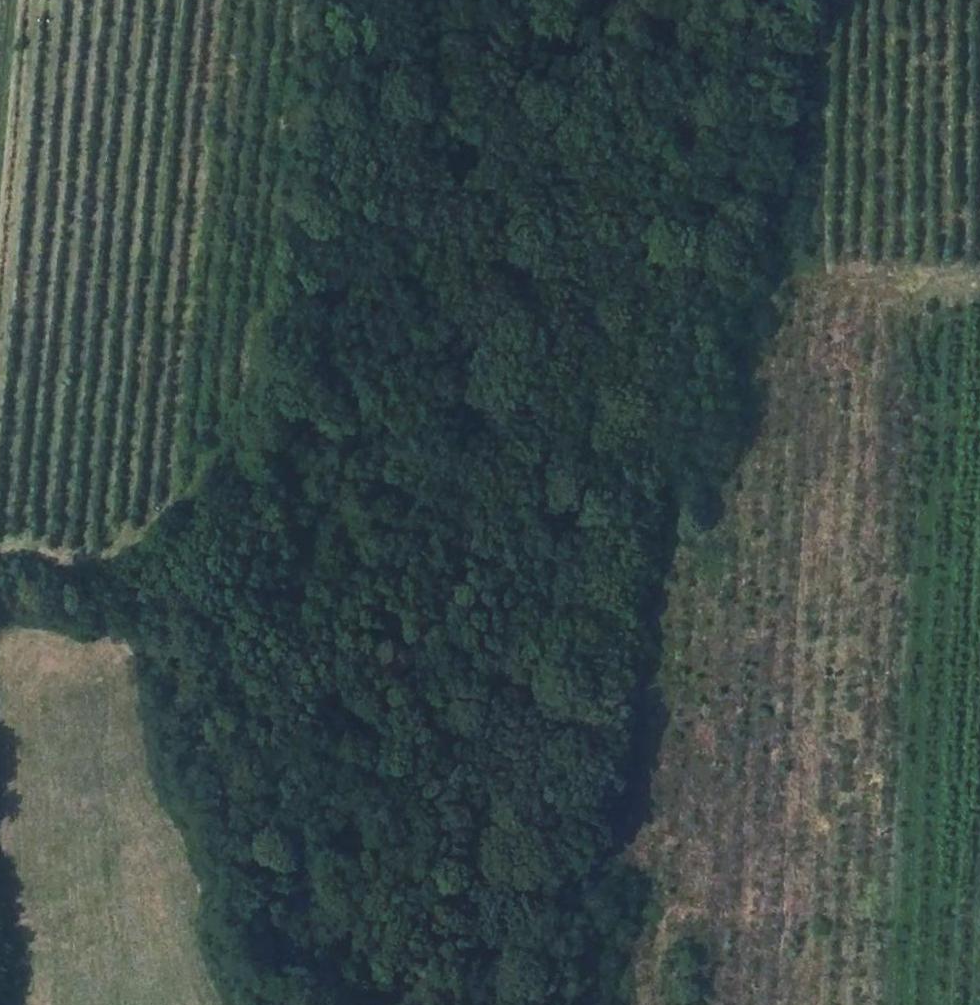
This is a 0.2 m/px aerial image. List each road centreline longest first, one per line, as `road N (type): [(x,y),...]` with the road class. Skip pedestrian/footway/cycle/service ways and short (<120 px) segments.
road 1 (track): [(0,558),(217,512),(291,173),(308,0)]
road 2 (track): [(979,280),(743,296)]

